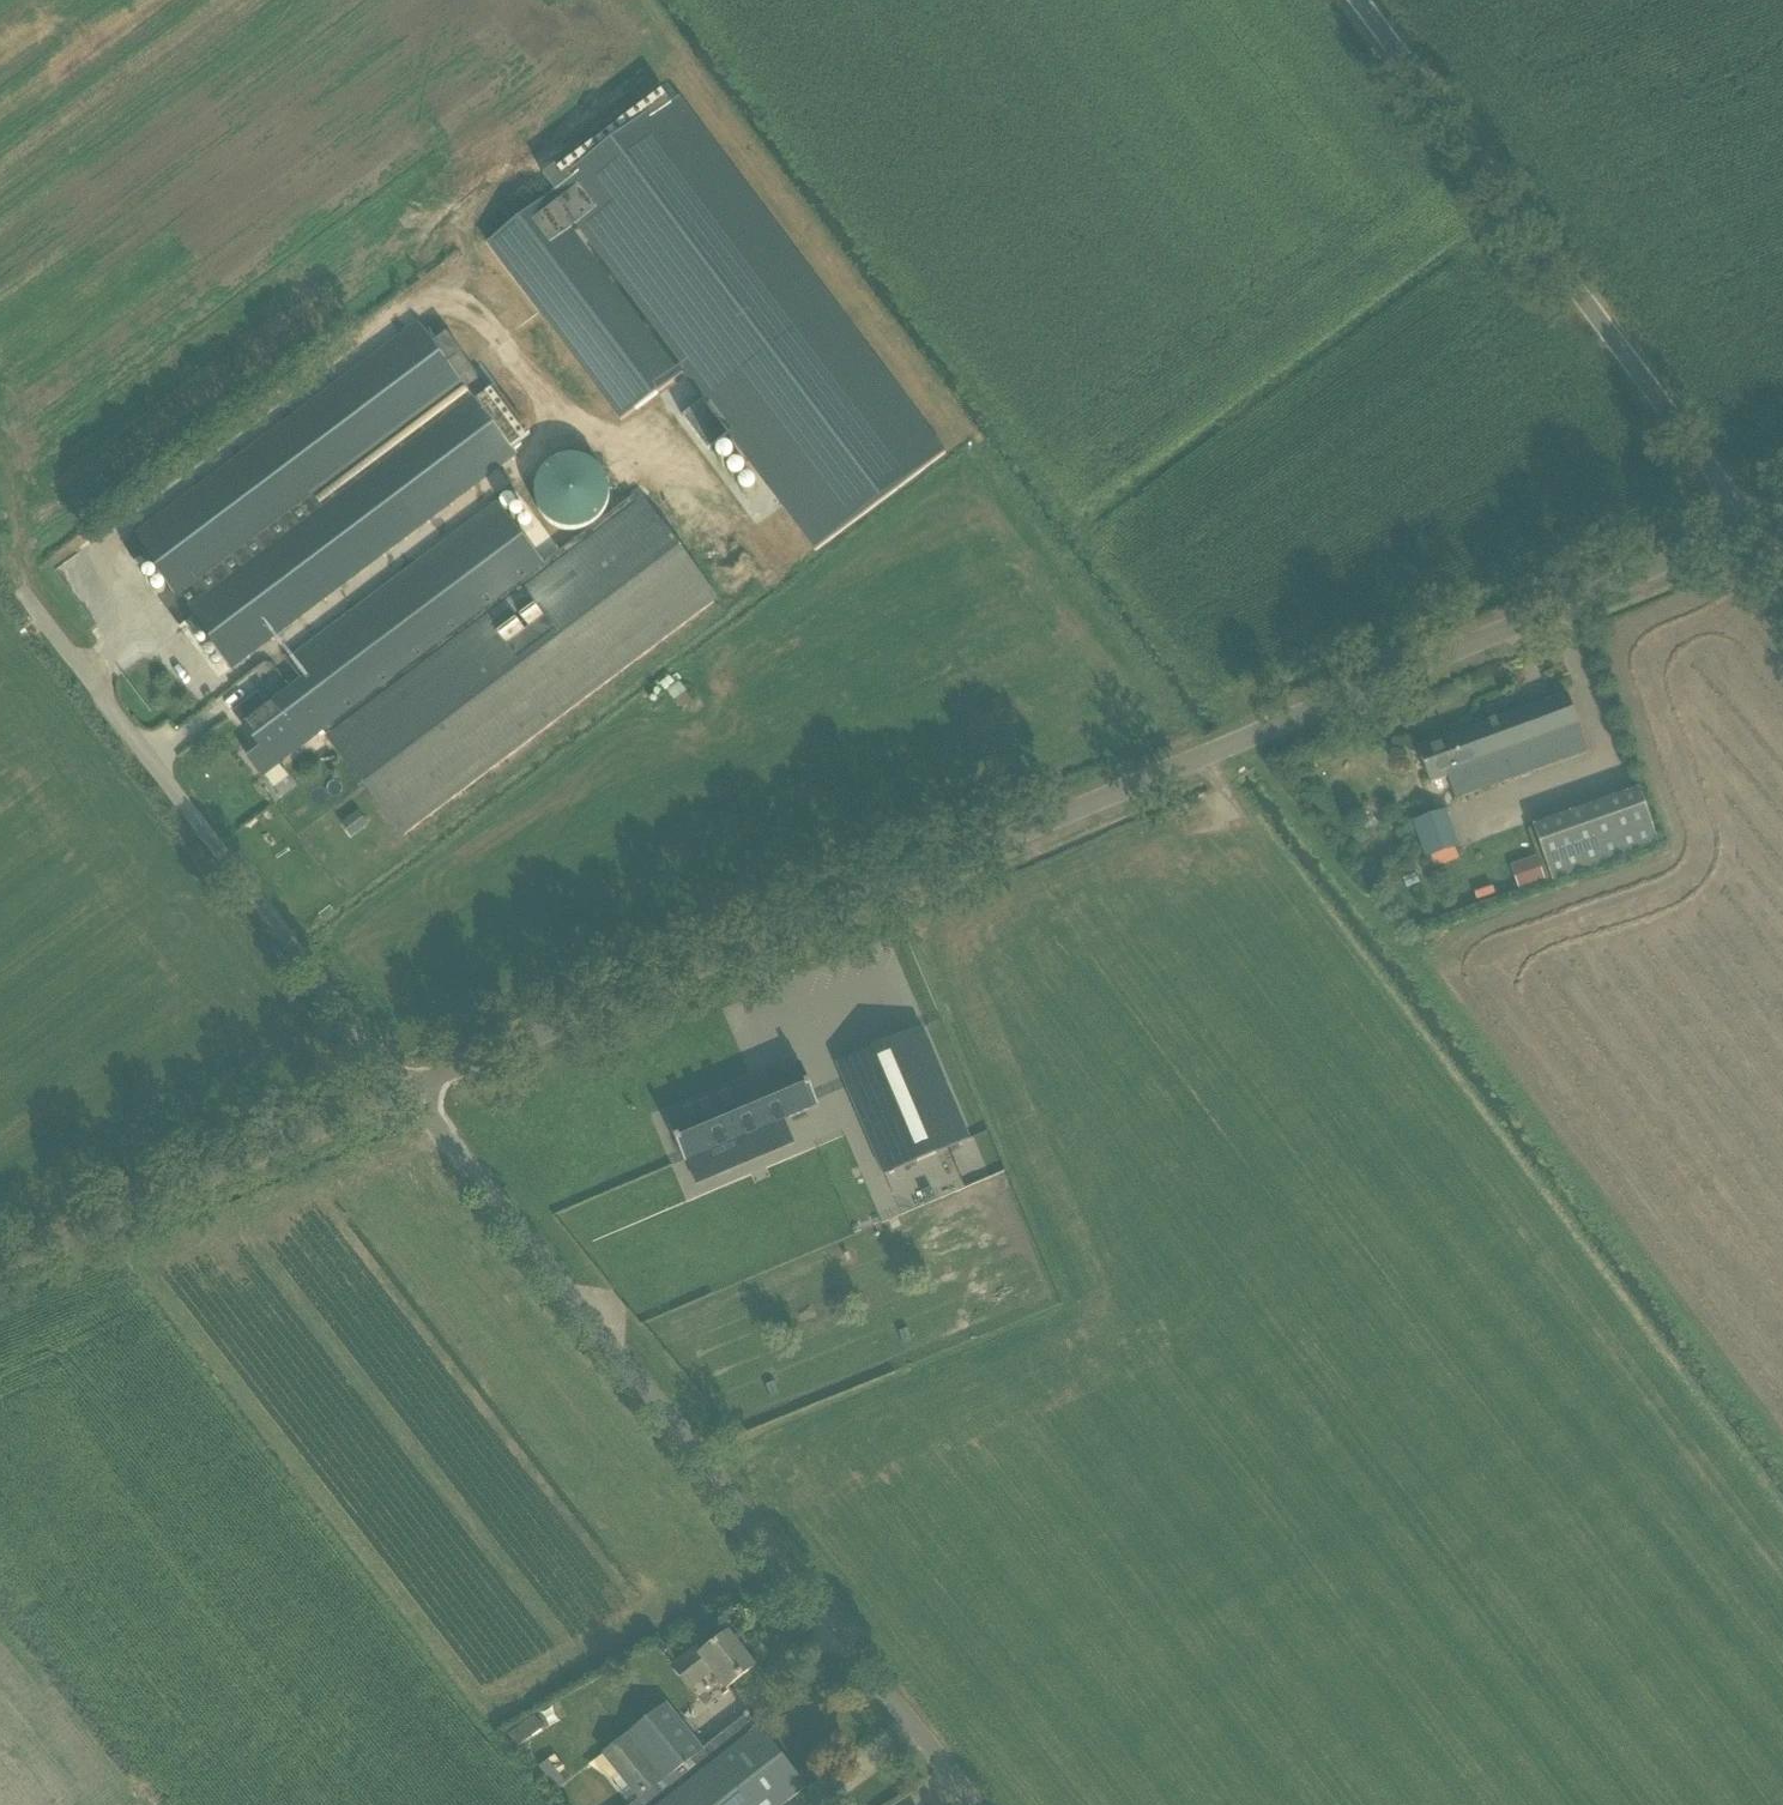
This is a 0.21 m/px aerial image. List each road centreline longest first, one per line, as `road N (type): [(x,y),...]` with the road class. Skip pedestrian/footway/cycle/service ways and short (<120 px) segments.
road 1 (unclassified): [(414,1103),(1760,522)]
road 2 (unclassified): [(978,1804),(414,1103)]
road 3 (unclassified): [(1760,522),(1361,0)]
road 4 (unclassified): [(414,1103),(29,596)]
road 5 (unclassified): [(0,1271),(414,1103)]

